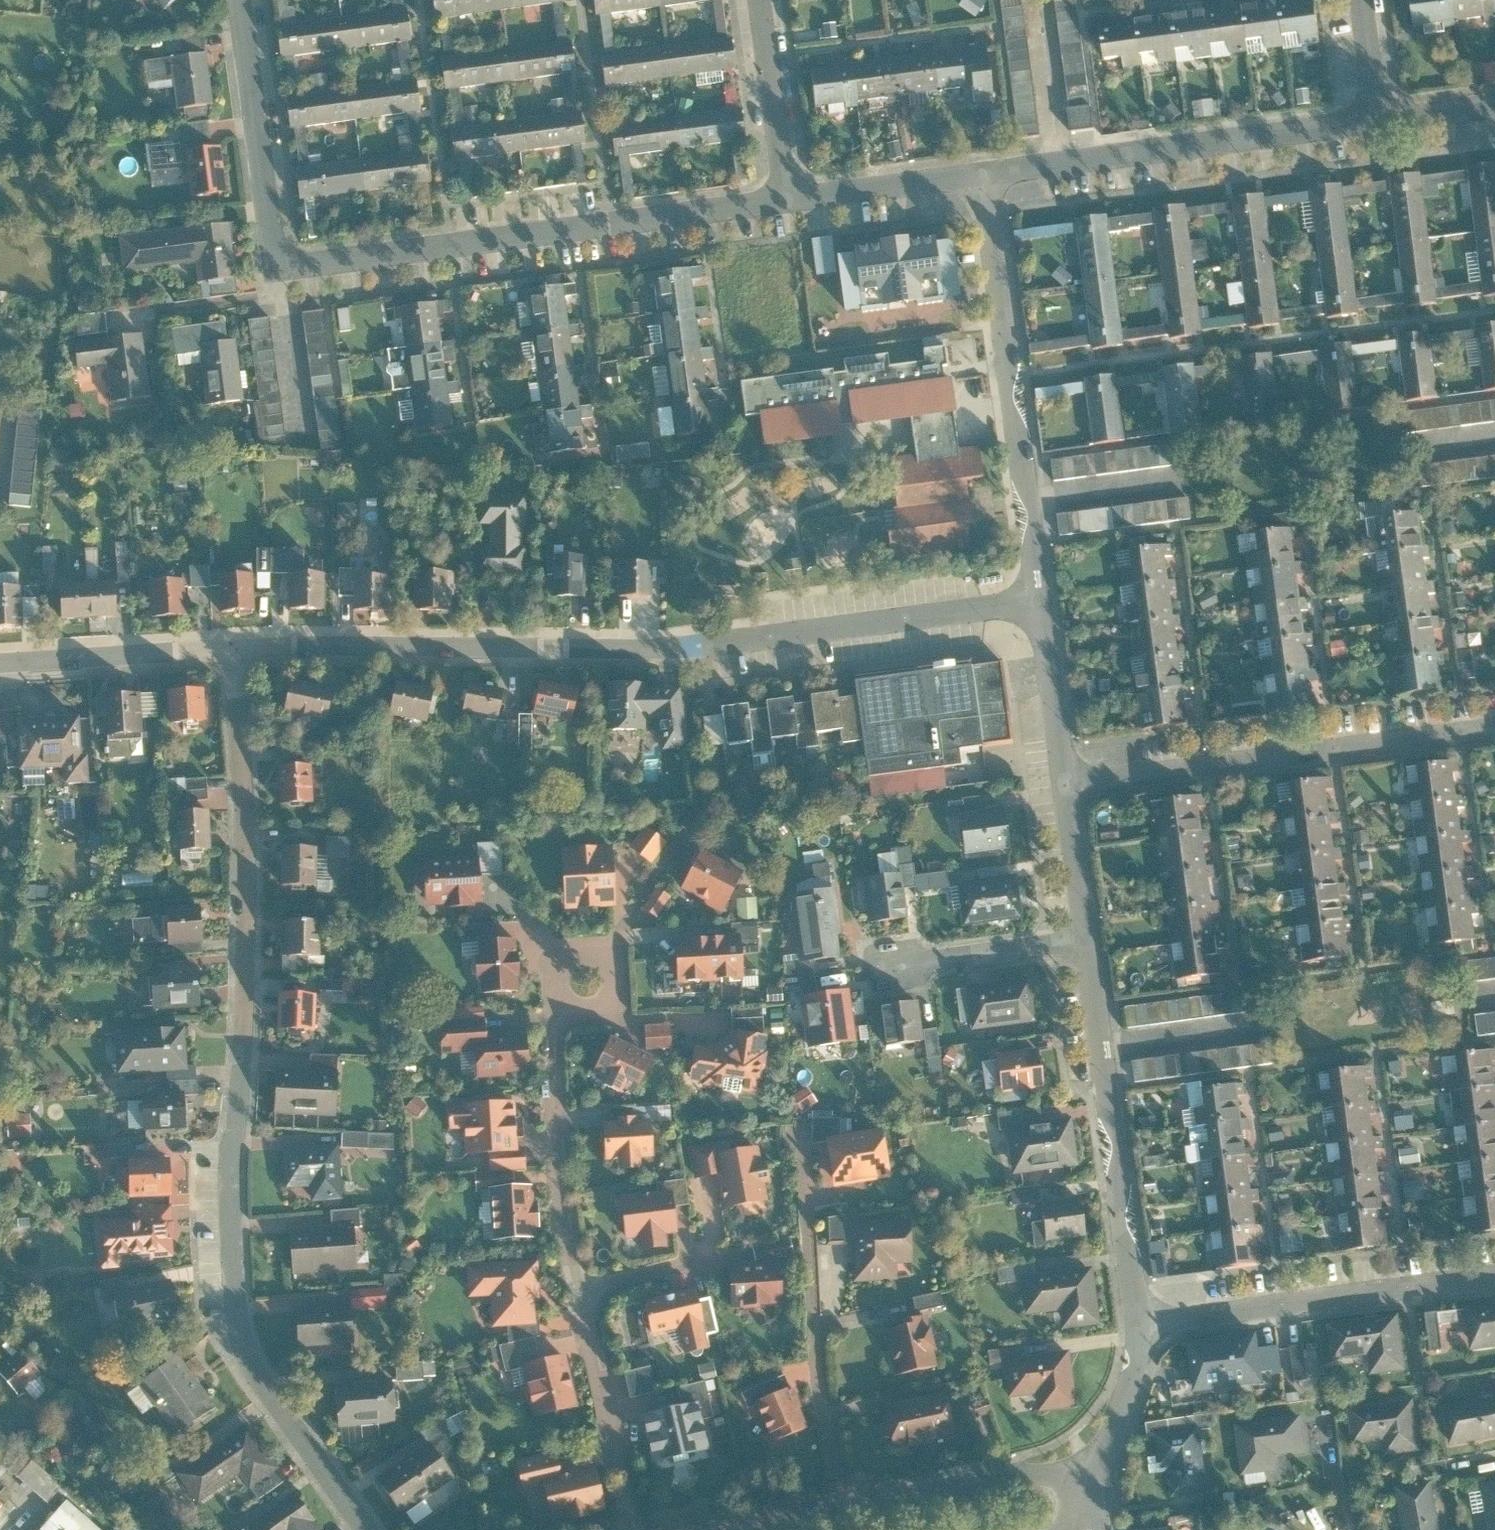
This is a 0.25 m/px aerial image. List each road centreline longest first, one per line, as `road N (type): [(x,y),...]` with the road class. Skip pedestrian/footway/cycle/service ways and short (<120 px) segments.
road 1 (residential): [(235,649),(248,918),(233,1169),(237,1312),(260,1378),(366,1529)]
road 2 (residential): [(1042,600),(699,647),(235,649)]
road 3 (residential): [(786,198),(285,264)]
road 4 (residential): [(1494,730),(1066,787)]
road 5 (residential): [(986,174),(1042,600)]
road 6 (residential): [(1378,121),(986,174)]
road 7 (residential): [(1086,939),(1139,1321)]
road 8 (residential): [(805,1134),(815,1351),(850,1510)]
road 9 (residential): [(1494,1277),(1139,1321)]
road 10 (residential): [(581,1288),(561,1191),(555,1013)]
road 11 (residential): [(241,0),(276,265),(285,264)]
road 12 (residential): [(1101,1476),(987,1479),(850,1510)]
road 13 (residential): [(633,1529),(581,1288)]
road 14 (residential): [(235,649),(0,661)]
road 15 (residential): [(878,967),(1086,939)]
road 16 (residential): [(986,174),(786,198)]
road 17 (residential): [(760,0),(786,198)]
road 18 (residential): [(555,1013),(563,961),(578,951),(607,955),(615,973),(608,1004),(567,1013)]
road 19 (residential): [(1042,600),(1066,787)]
road 20 (residential): [(711,1212),(715,1261),(581,1288)]
road 21 (residential): [(1139,1321),(1138,1359),(1101,1476)]
road 22 (residential): [(1066,787),(1086,939)]
road 23 (residential): [(1362,0),(1378,121)]

